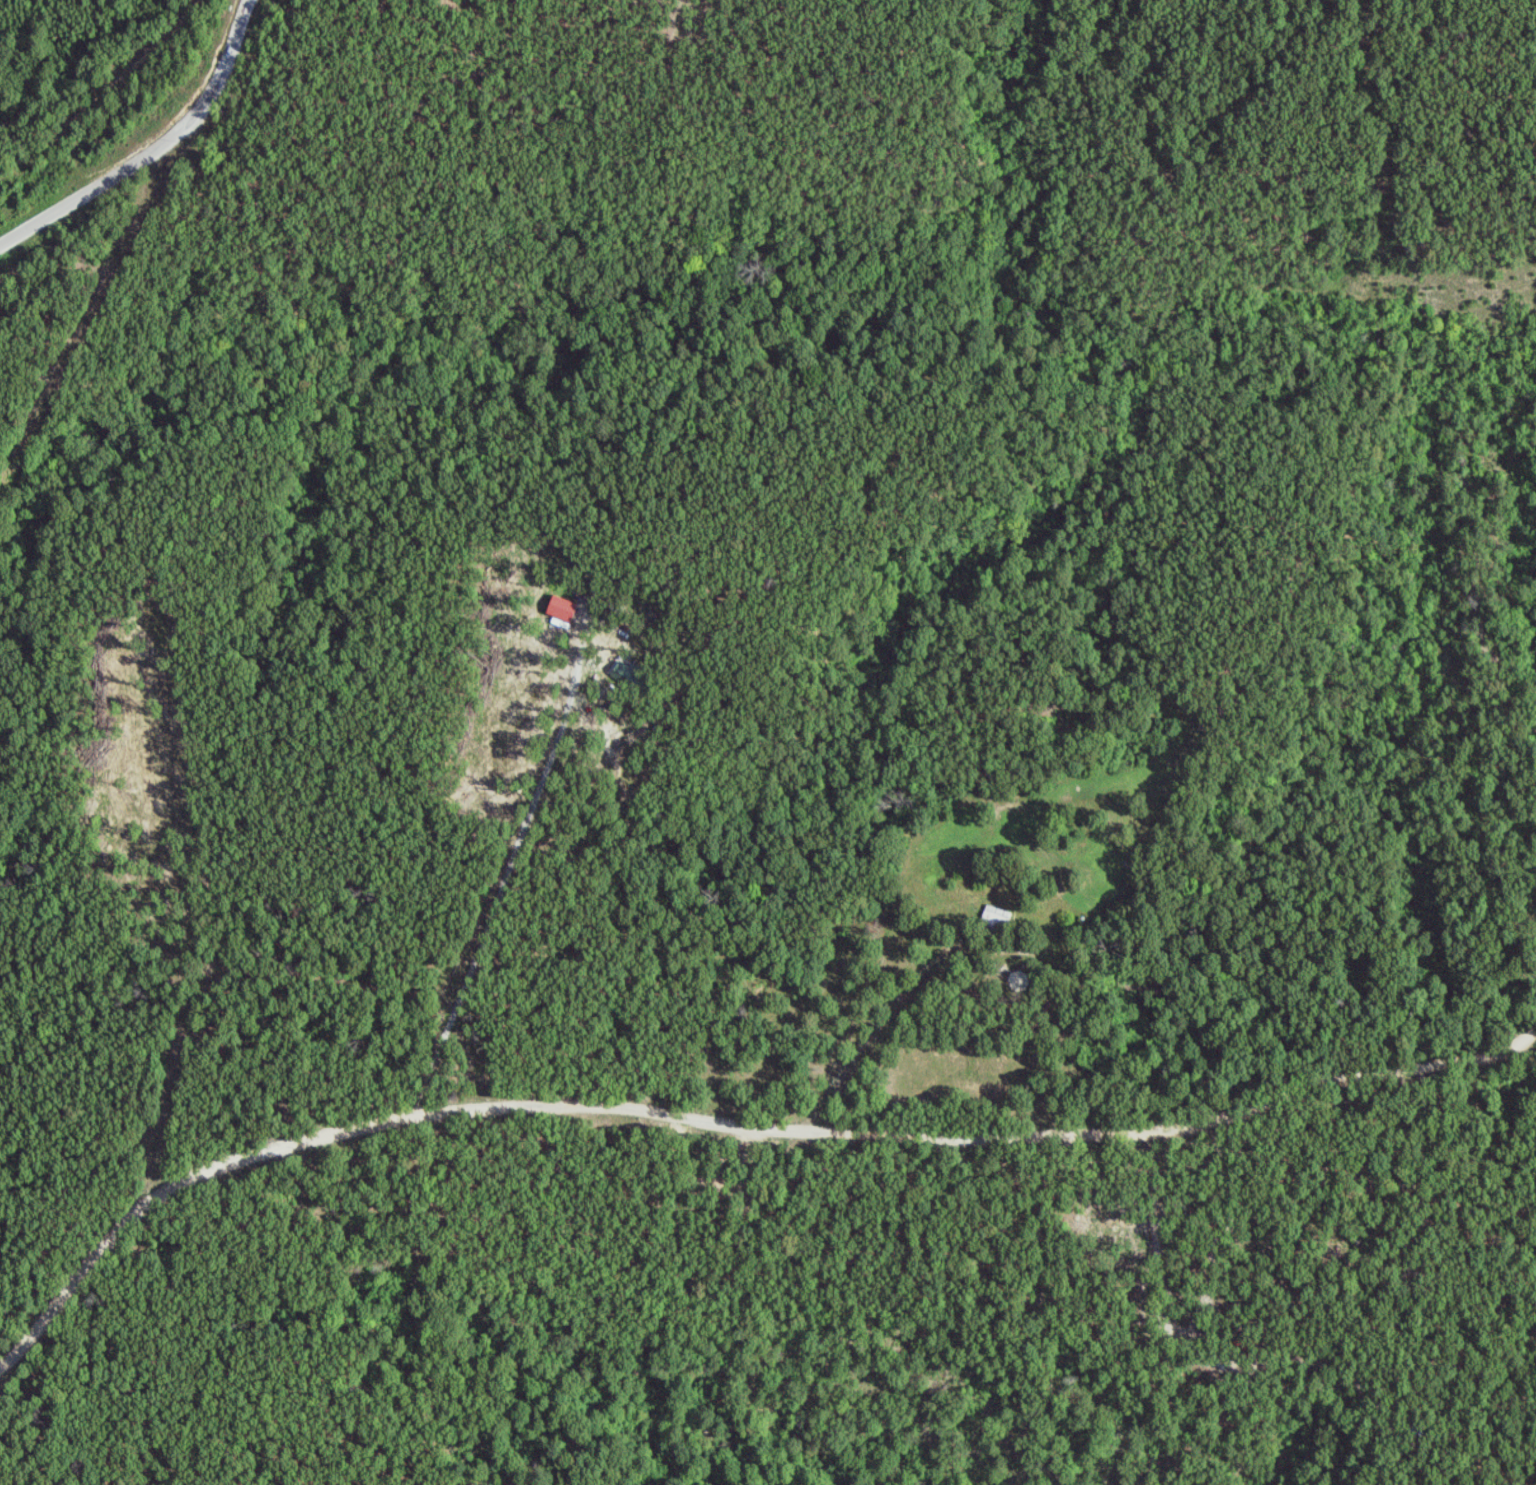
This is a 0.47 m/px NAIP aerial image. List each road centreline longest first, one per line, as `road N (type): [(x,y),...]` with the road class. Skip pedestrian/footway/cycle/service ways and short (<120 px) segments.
road 1 (residential): [(0,1371),(116,1237),(175,1191),(237,1159),(397,1120),(505,1107),(619,1108),(809,1132),(1167,1133),(1330,1086),(1490,1058),(1535,1037)]
road 2 (residential): [(594,605),(549,786),(447,1019),(427,1116)]
road 3 (residential): [(0,248),(183,125),(215,88),(251,0)]

